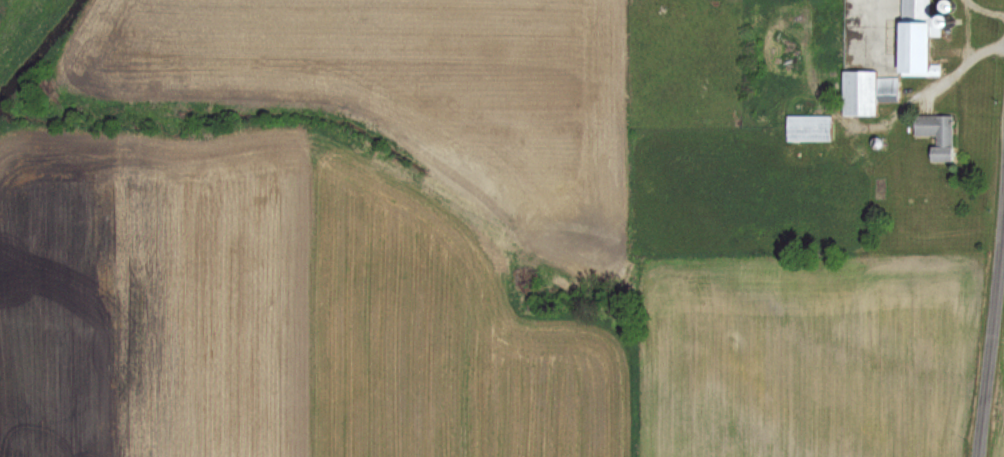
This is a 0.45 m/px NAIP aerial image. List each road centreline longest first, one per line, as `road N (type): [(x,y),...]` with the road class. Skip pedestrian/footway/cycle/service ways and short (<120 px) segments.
road 1 (tertiary): [(974,456),(1003,109)]

